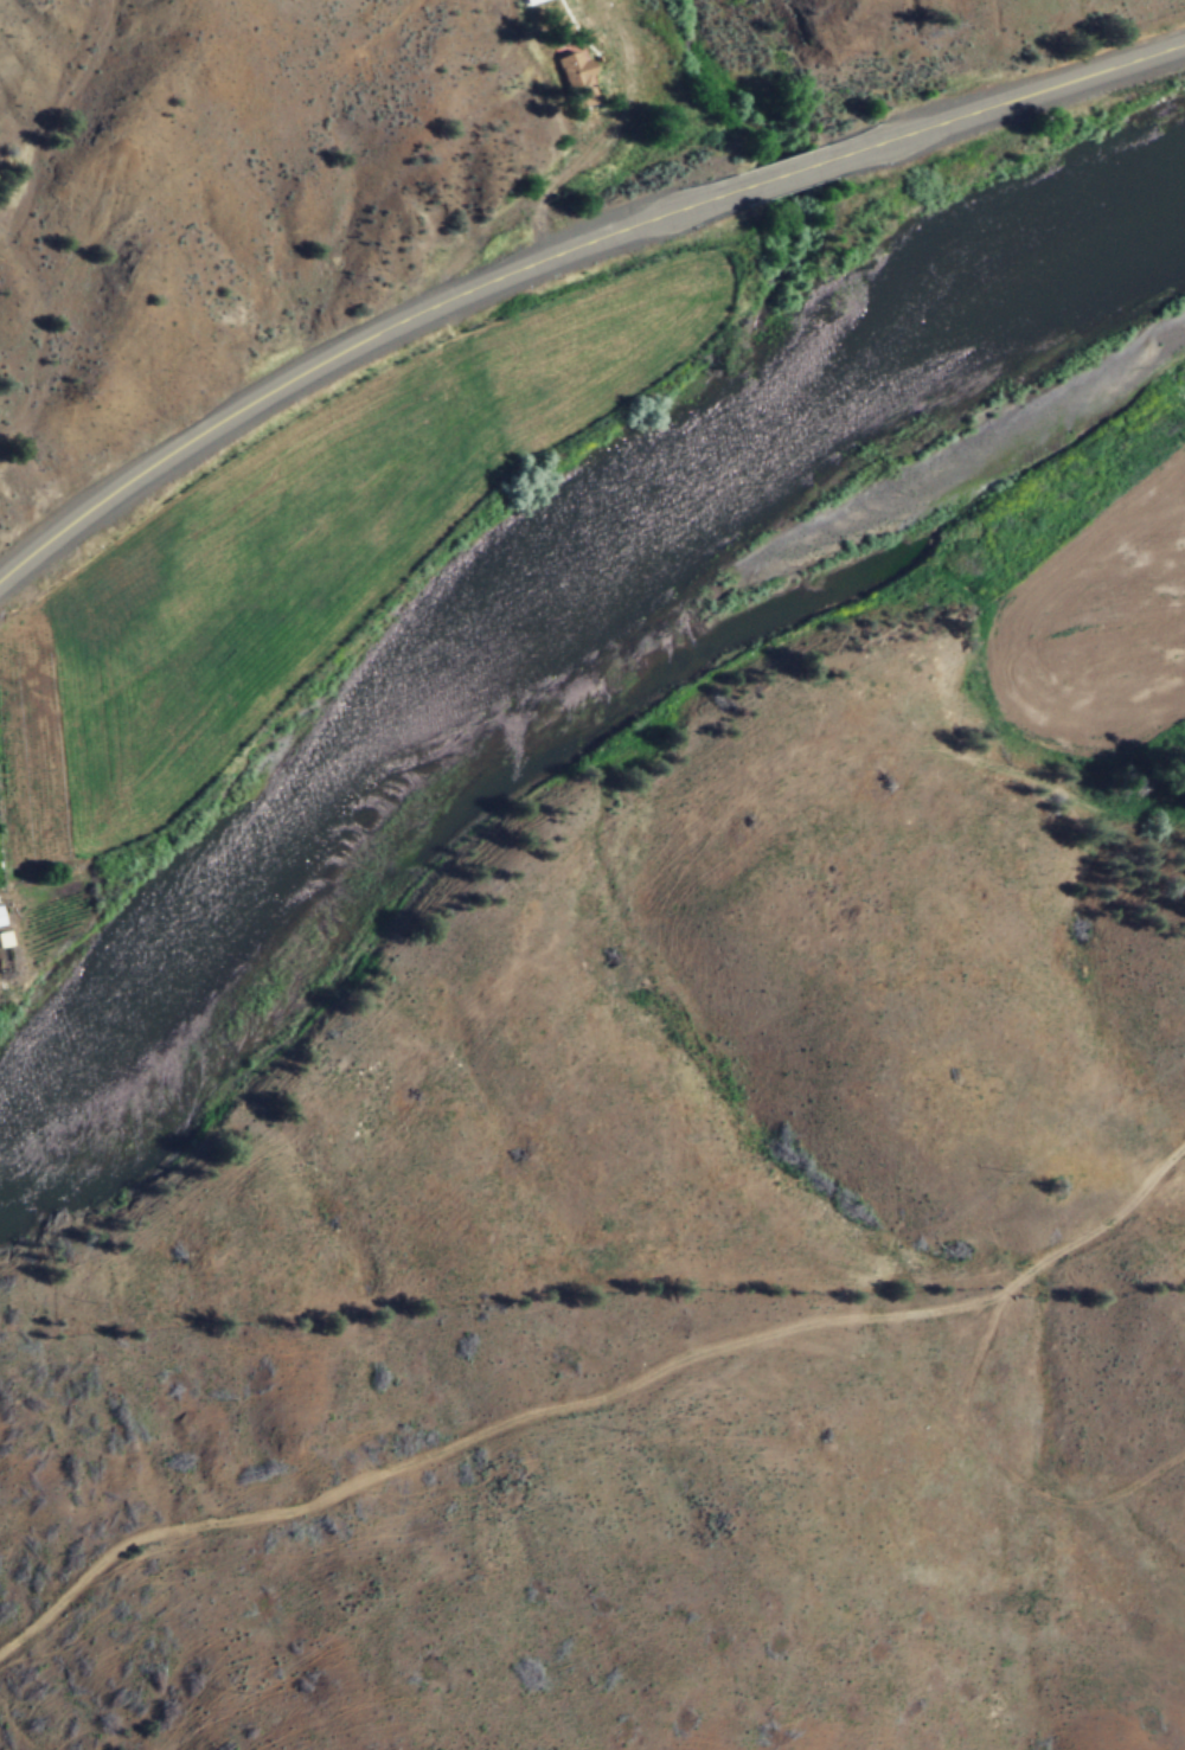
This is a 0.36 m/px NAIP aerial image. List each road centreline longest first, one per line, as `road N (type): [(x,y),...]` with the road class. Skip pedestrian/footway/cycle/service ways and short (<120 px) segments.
road 1 (secondary): [(1184,53),(465,295),(72,518),(0,590)]

